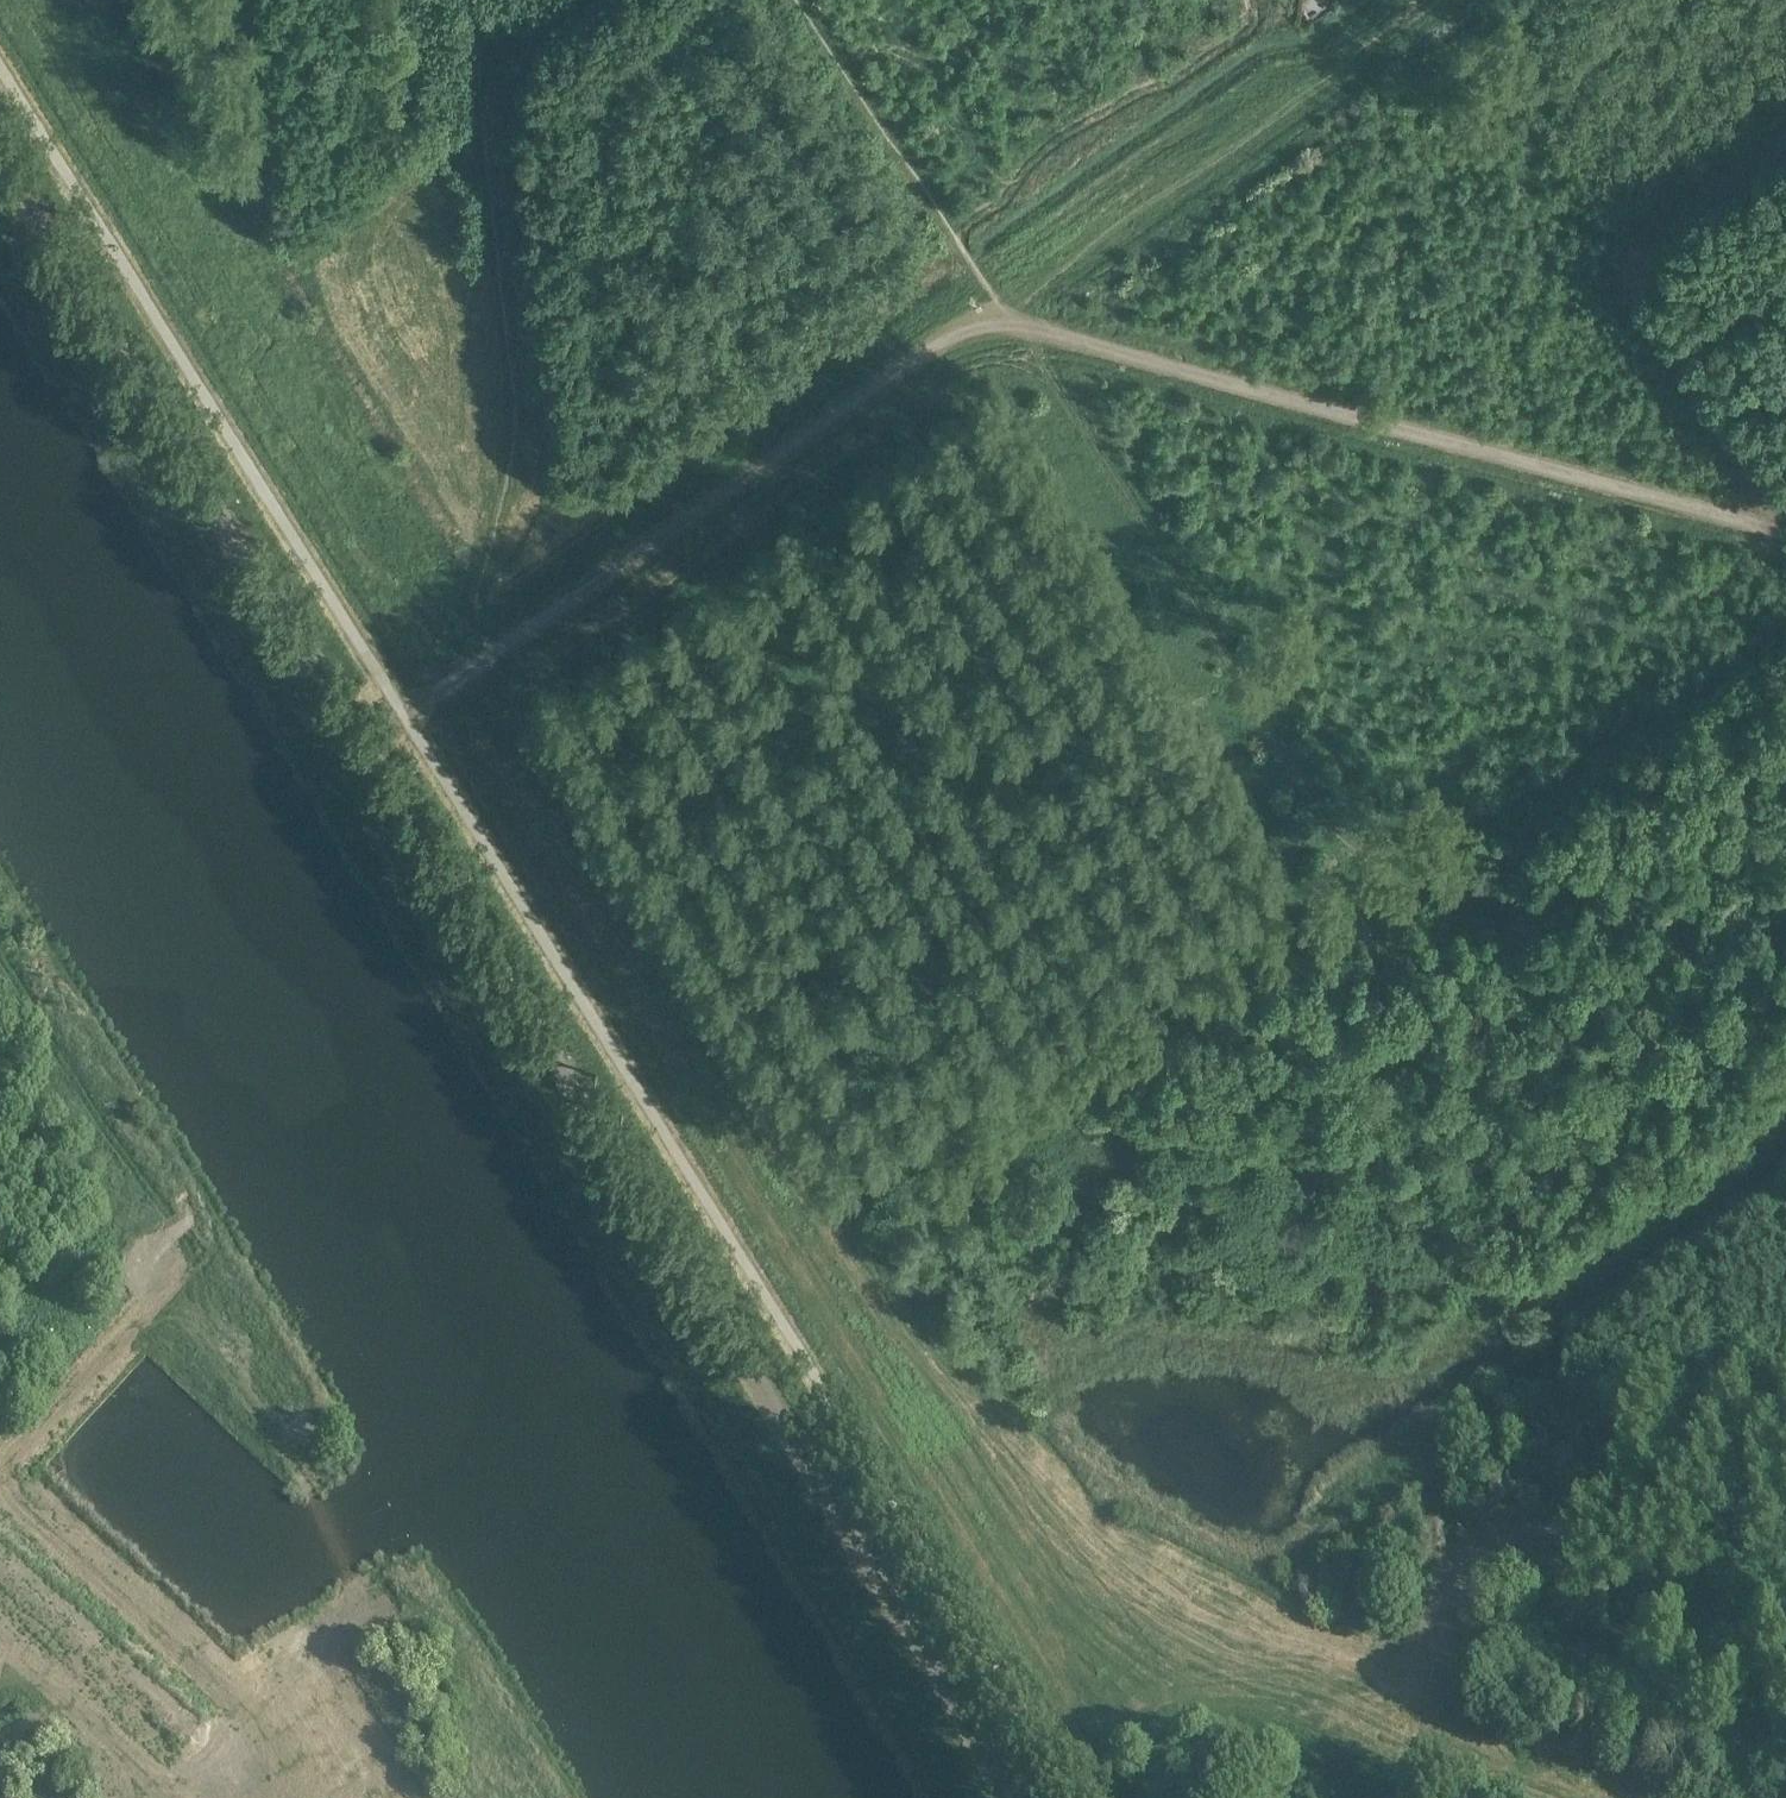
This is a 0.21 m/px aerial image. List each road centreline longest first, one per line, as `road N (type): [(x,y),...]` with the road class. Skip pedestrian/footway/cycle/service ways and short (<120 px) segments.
road 1 (unclassified): [(1015,1797),(136,397),(0,163)]
road 2 (track): [(1785,532),(1010,320),(972,326),(358,747)]
road 3 (track): [(0,958),(195,1247),(159,1306)]

